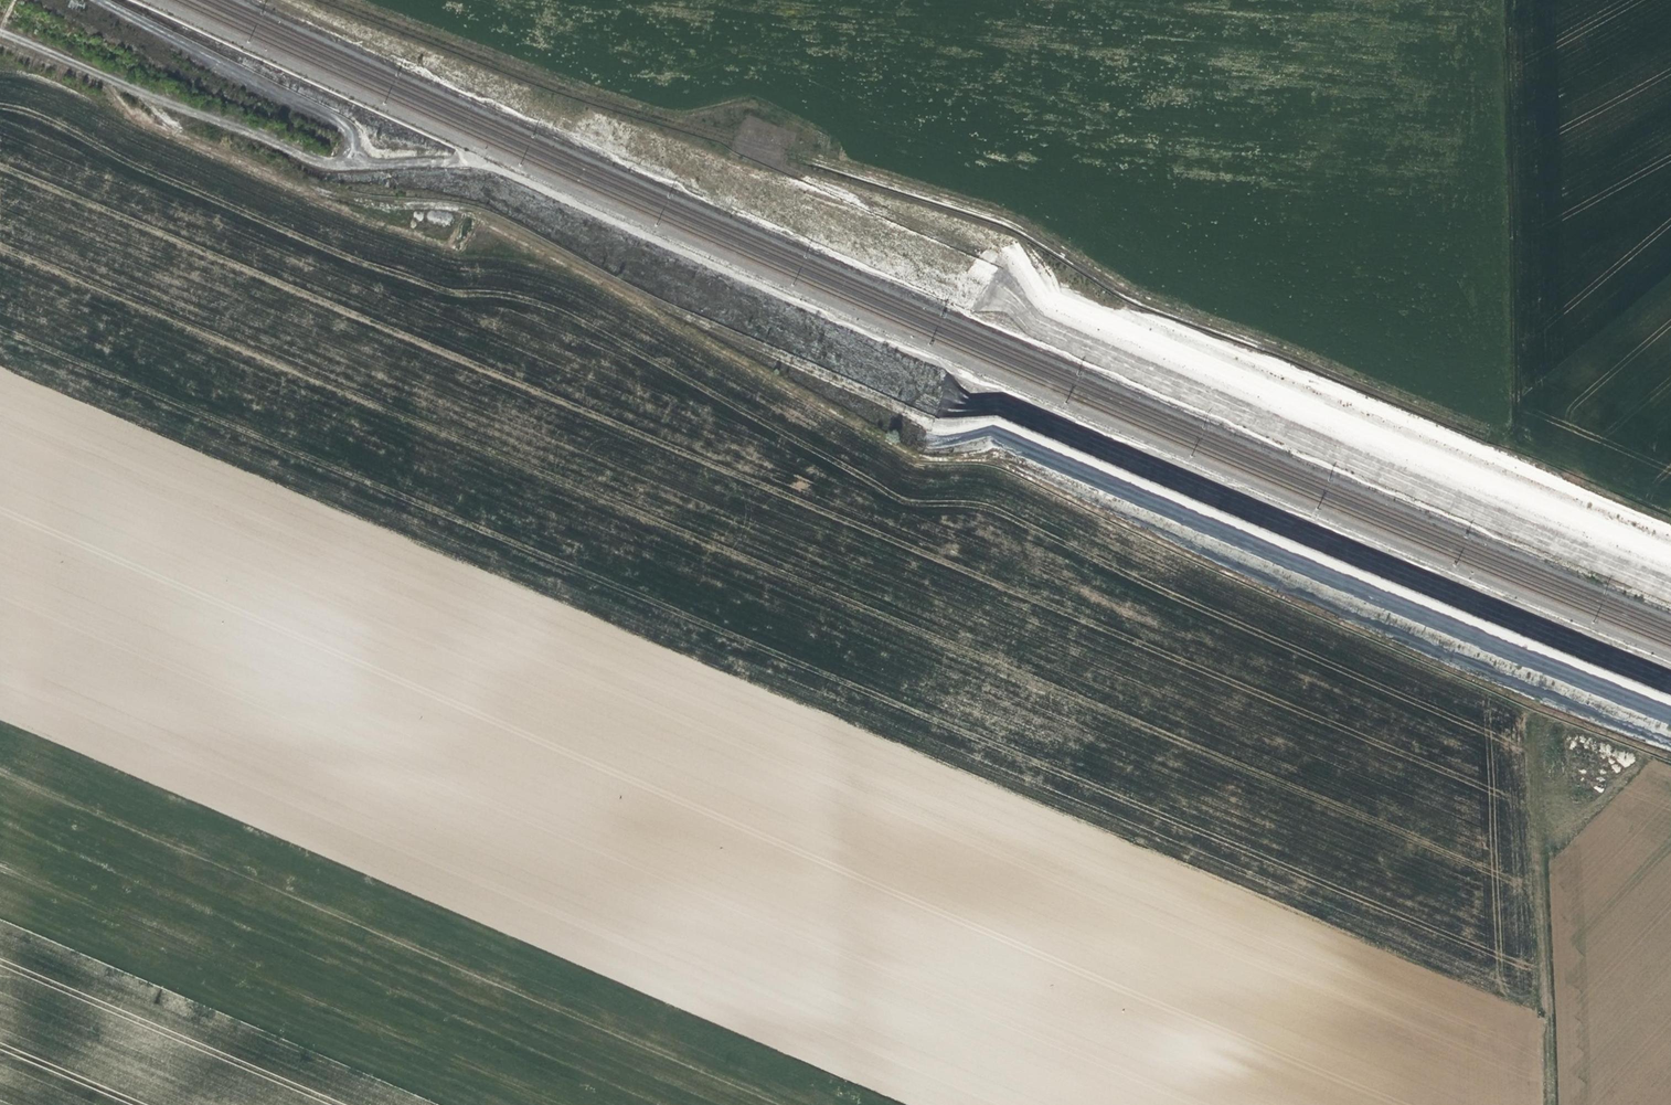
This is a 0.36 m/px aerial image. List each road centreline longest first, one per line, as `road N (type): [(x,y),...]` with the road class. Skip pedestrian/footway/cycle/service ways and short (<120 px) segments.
road 1 (track): [(1502,0),(1511,439)]
road 2 (track): [(1536,712),(1548,1104)]

